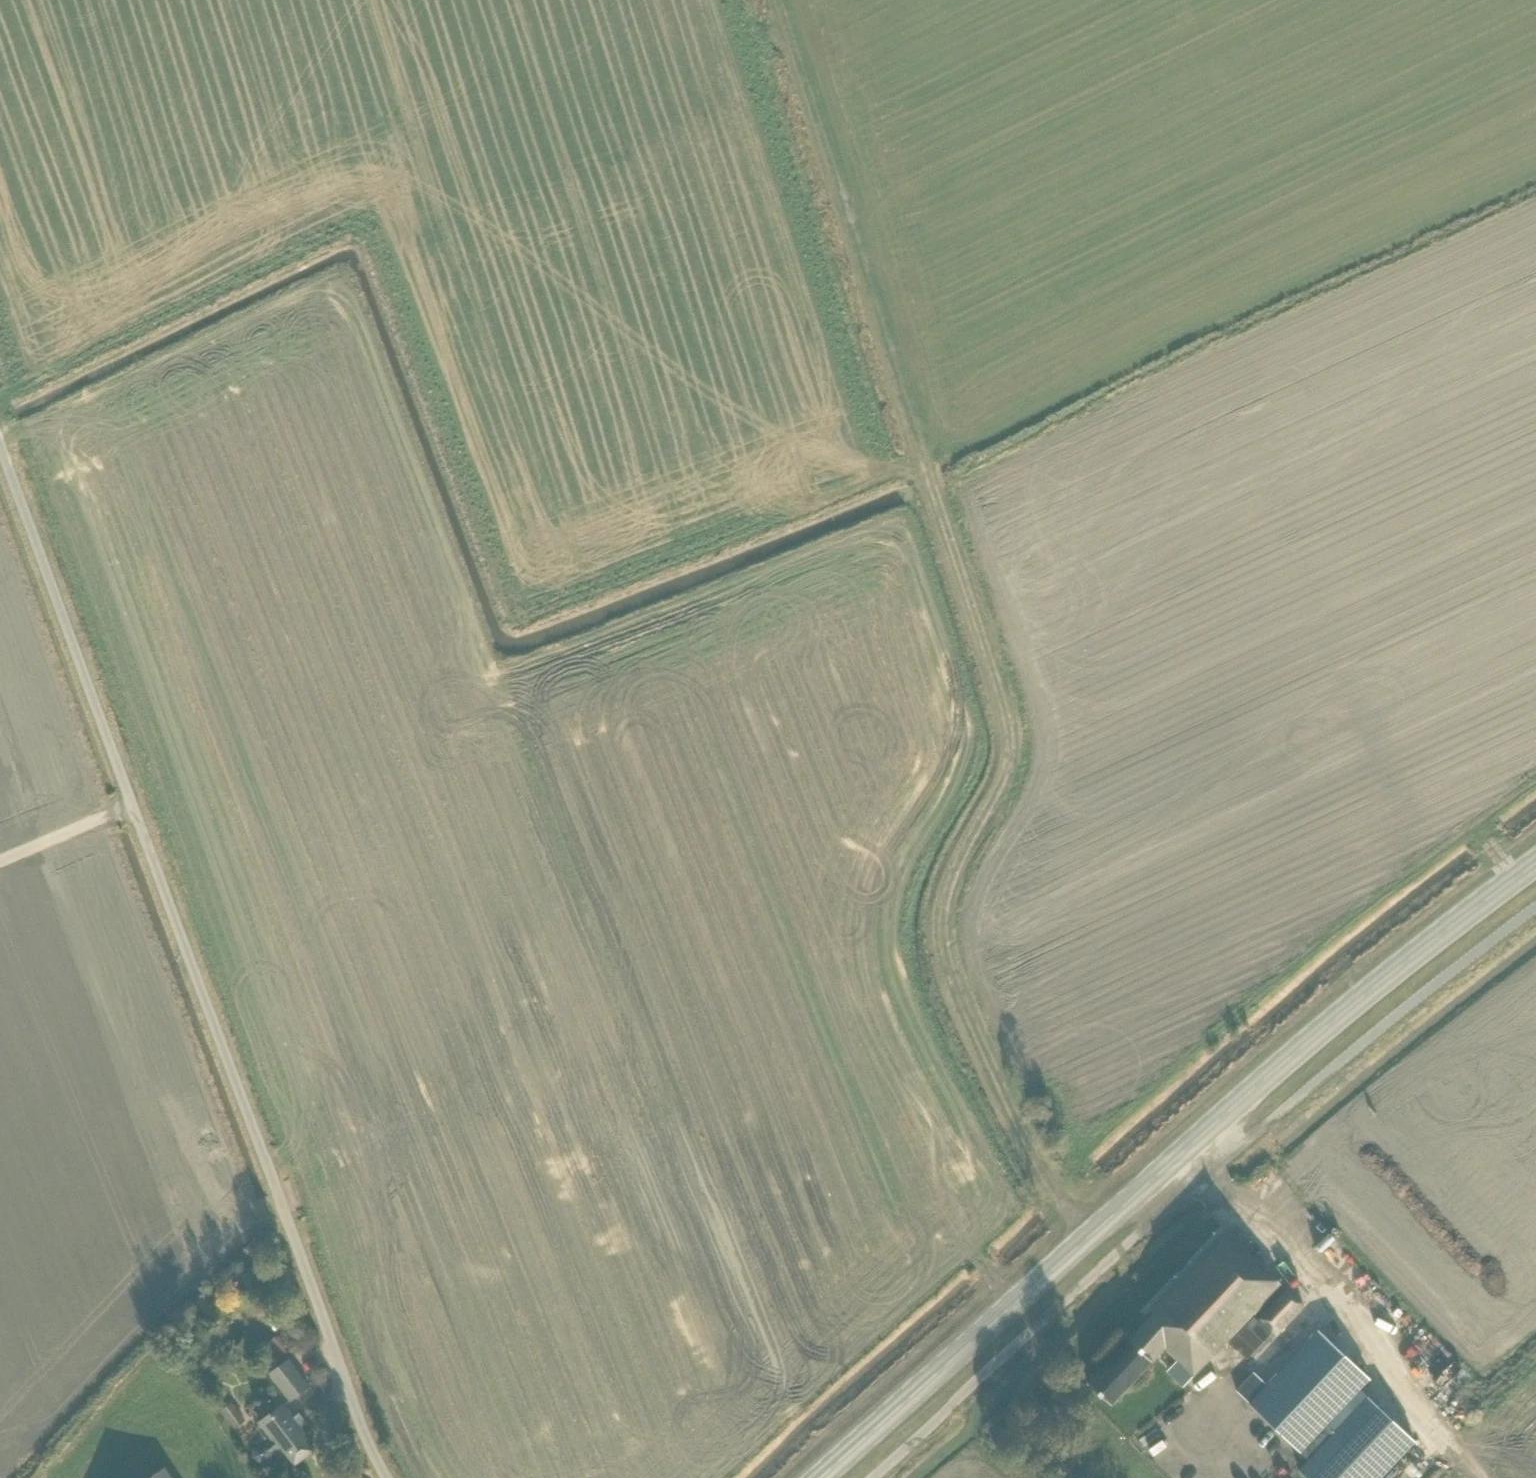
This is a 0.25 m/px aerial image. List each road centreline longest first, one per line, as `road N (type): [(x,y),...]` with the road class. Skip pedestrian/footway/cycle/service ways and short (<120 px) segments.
road 1 (unclassified): [(388,1477),(240,1095),(0,430)]
road 2 (primary): [(817,1477),(1370,988),(1535,862)]
road 3 (track): [(1086,1239),(1001,1084),(952,958),(946,921),(992,823),(1016,755),(1015,728),(928,460)]
road 4 (track): [(778,0),(928,460)]
road 5 (track): [(1483,1477),(1214,1175)]

